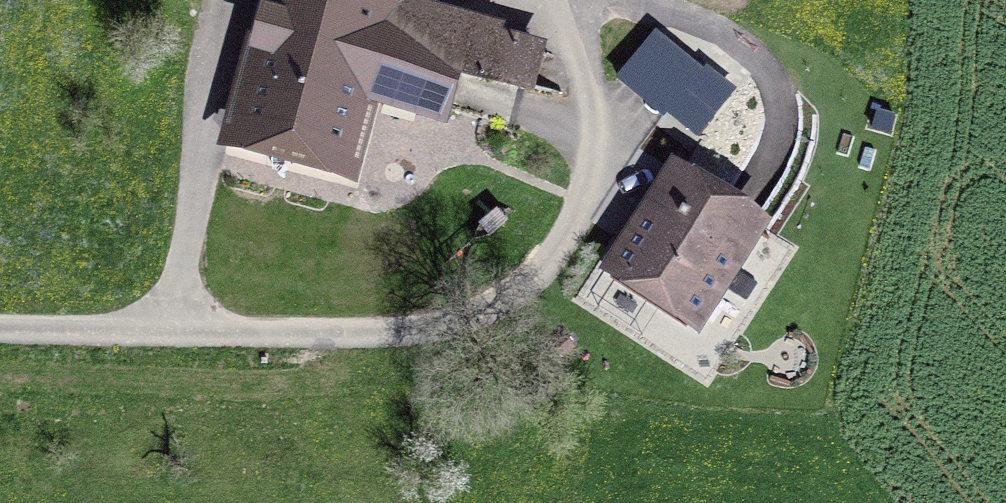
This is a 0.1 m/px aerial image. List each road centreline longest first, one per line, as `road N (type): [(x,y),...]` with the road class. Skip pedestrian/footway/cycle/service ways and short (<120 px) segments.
road 1 (track): [(536,0),(588,104),(589,163),(546,260),(491,308),(434,328),(265,343),(0,333)]
road 2 (track): [(228,6),(200,138),(179,340)]
road 3 (track): [(745,185),(772,123),(764,63),(711,21),(637,0)]

